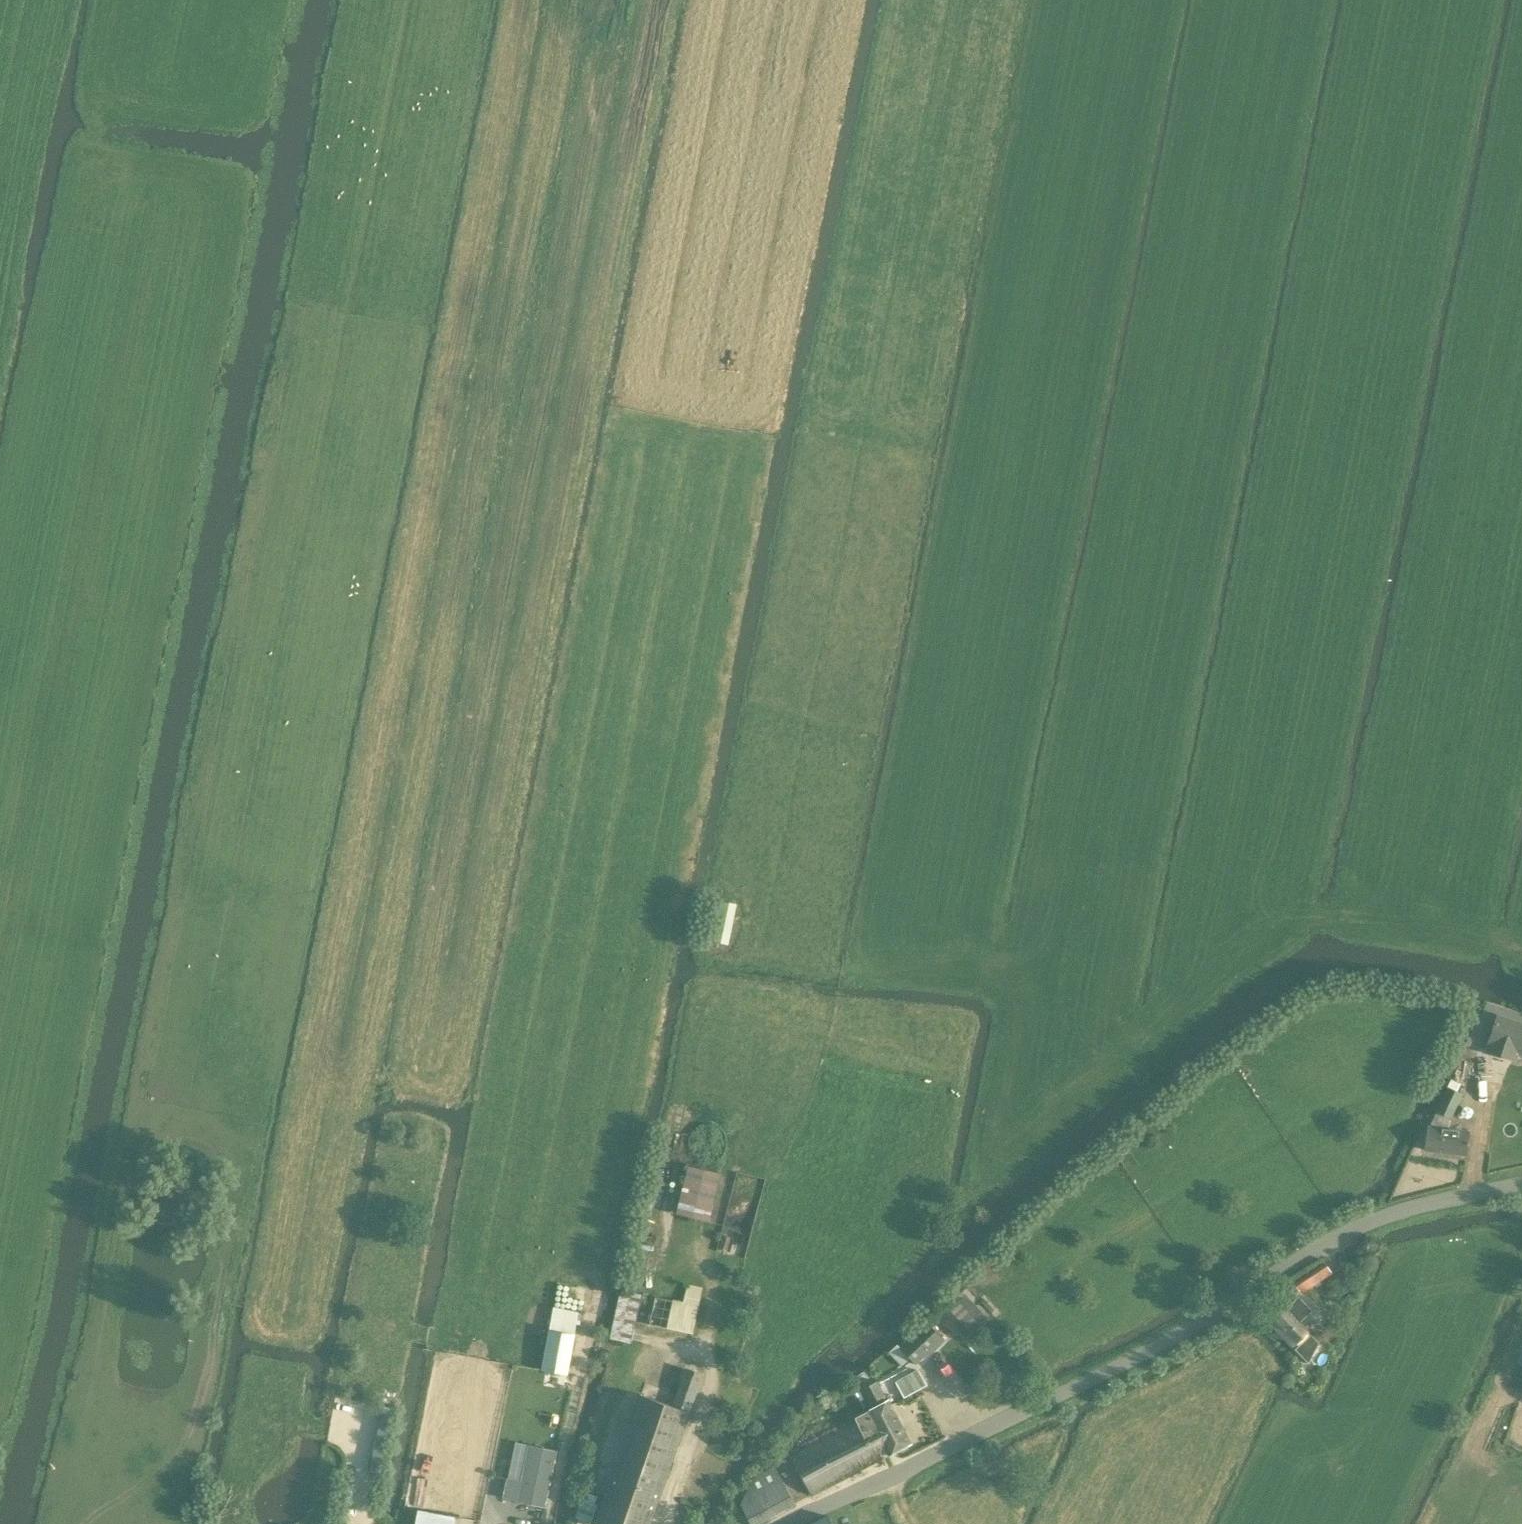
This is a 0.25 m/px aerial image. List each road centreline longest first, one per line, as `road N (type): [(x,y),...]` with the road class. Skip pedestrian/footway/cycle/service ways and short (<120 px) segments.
road 1 (unclassified): [(778,1523),(1218,1307),(1334,1229),(1449,1188),(1521,1174)]

